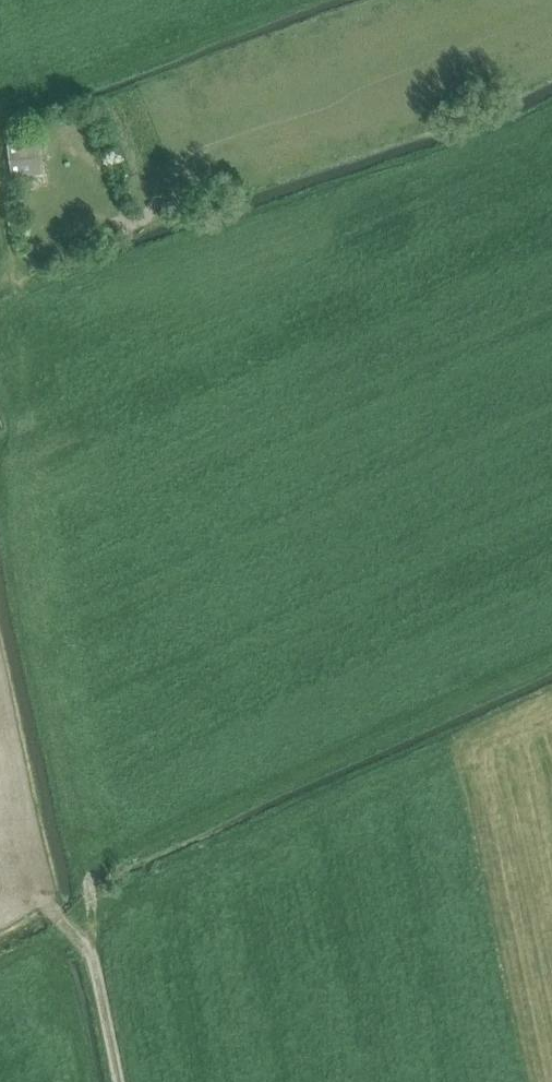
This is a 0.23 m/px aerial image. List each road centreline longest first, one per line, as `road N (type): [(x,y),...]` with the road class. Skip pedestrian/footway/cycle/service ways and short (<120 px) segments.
road 1 (track): [(76,934),(86,944),(92,862),(10,472),(36,427),(22,293),(8,277)]
road 2 (track): [(86,944),(115,1081)]
road 3 (track): [(35,896),(76,934),(12,963)]

